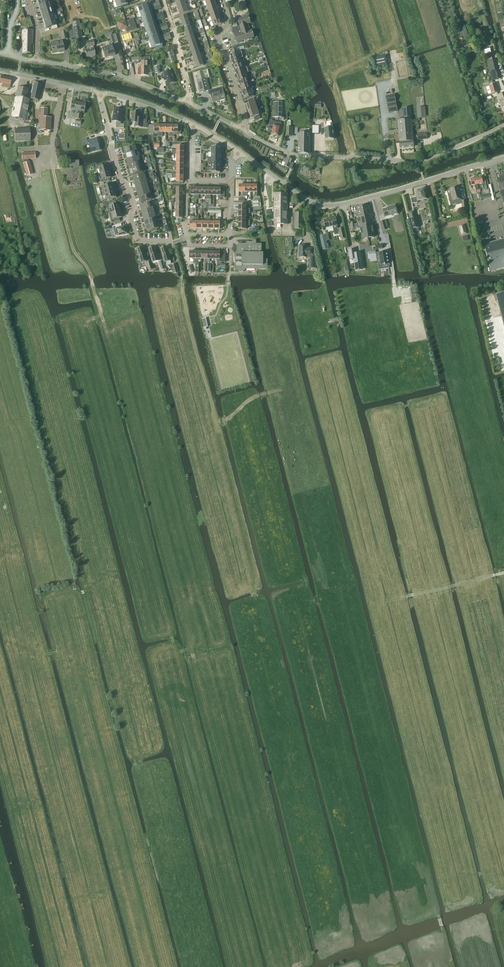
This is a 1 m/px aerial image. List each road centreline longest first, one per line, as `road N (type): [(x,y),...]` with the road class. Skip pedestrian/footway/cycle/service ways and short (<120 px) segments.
road 1 (track): [(352,158),(334,75),(399,41),(386,0)]
road 2 (residential): [(100,93),(138,240),(172,243)]
road 3 (unclassified): [(344,158),(419,163),(503,125)]
road 4 (tertiary): [(343,204),(503,158)]
road 5 (track): [(53,163),(74,252),(90,274),(103,320)]
road 6 (unclassified): [(187,101),(35,60)]
road 7 (residential): [(243,128),(247,119),(217,35),(230,23),(222,0)]
road 8 (tertiary): [(239,152),(315,203),(343,204)]

